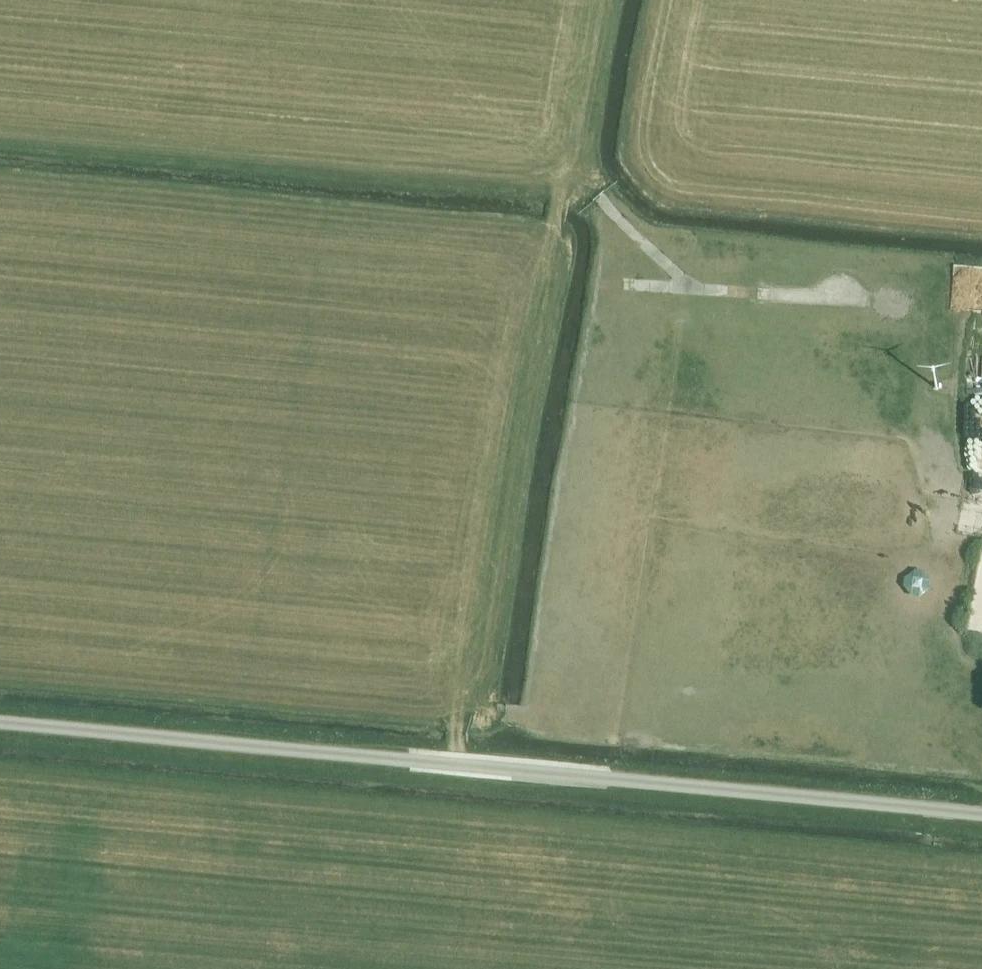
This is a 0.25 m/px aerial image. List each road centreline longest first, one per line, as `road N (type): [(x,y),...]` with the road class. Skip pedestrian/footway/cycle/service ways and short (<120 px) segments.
road 1 (unclassified): [(981,814),(0,722)]

